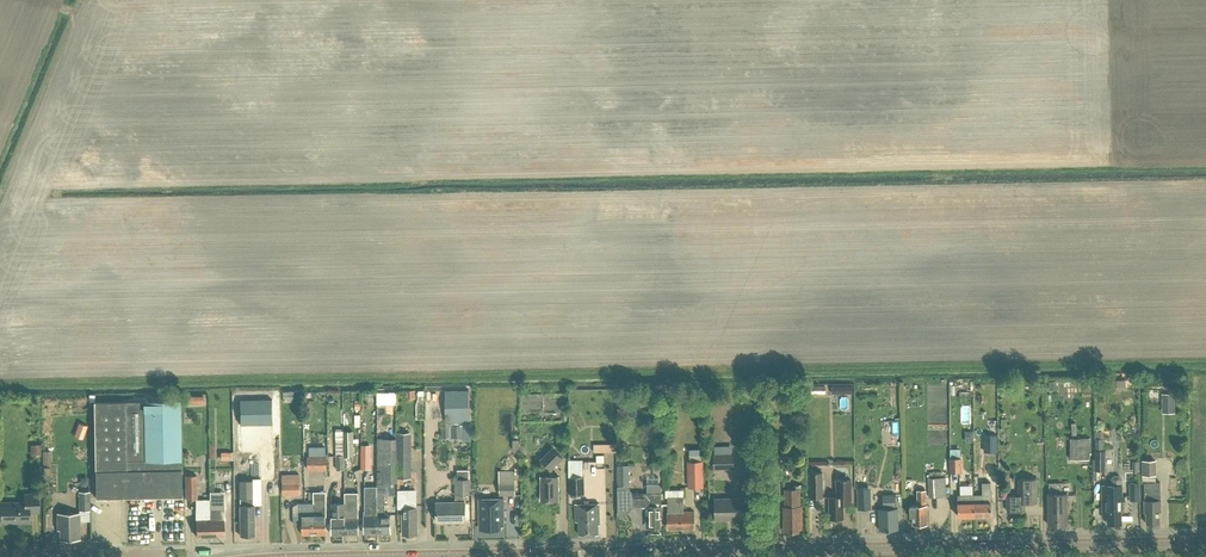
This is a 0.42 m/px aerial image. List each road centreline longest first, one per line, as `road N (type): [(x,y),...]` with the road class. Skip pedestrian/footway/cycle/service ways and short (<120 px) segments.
road 1 (secondary): [(362,556),(1205,542)]

